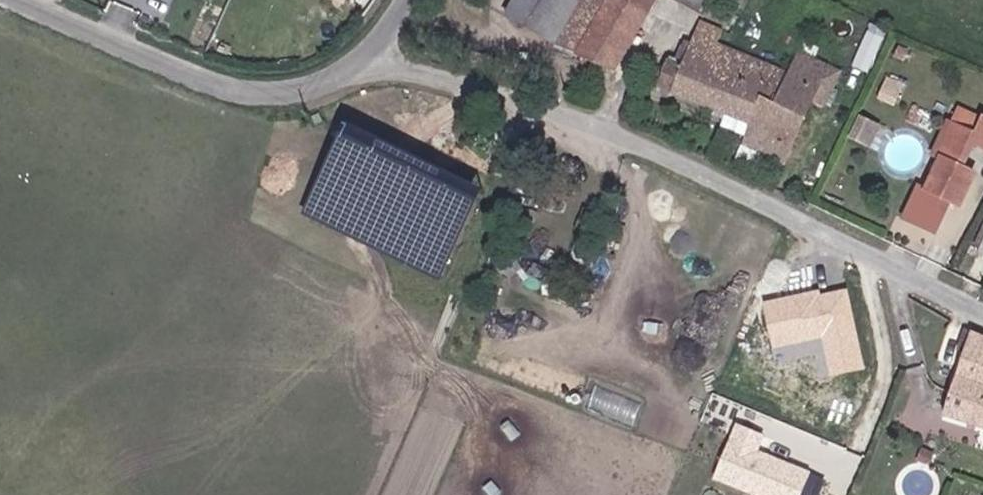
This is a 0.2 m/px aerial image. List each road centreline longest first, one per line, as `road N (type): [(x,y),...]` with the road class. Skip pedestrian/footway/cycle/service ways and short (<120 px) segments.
road 1 (unclassified): [(982,315),(581,126),(367,57)]
road 2 (unclassified): [(24,0),(243,94),(305,90),(344,77),(367,57)]

